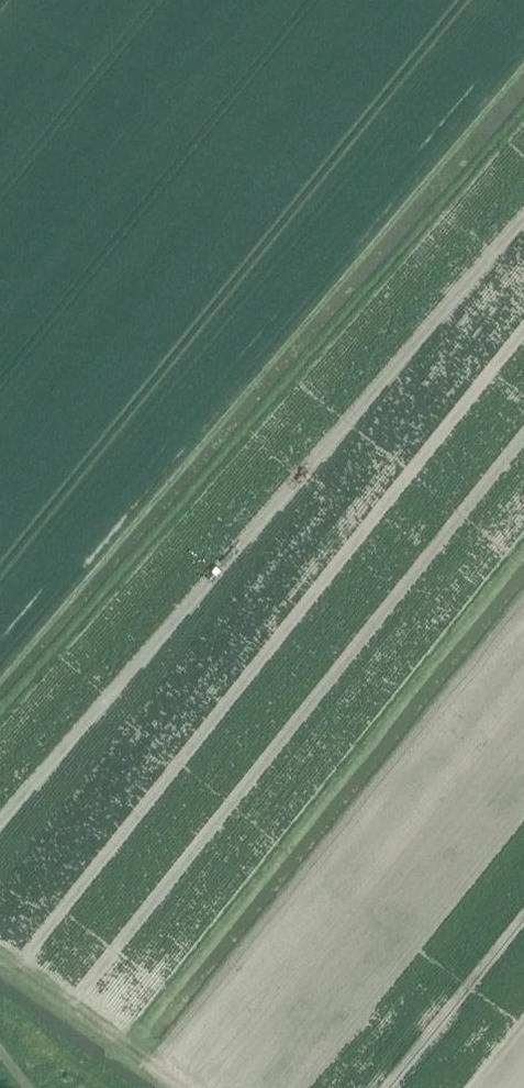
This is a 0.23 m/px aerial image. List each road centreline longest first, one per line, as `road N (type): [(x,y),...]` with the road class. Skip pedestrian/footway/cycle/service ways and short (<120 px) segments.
road 1 (track): [(0,1014),(109,1087)]

